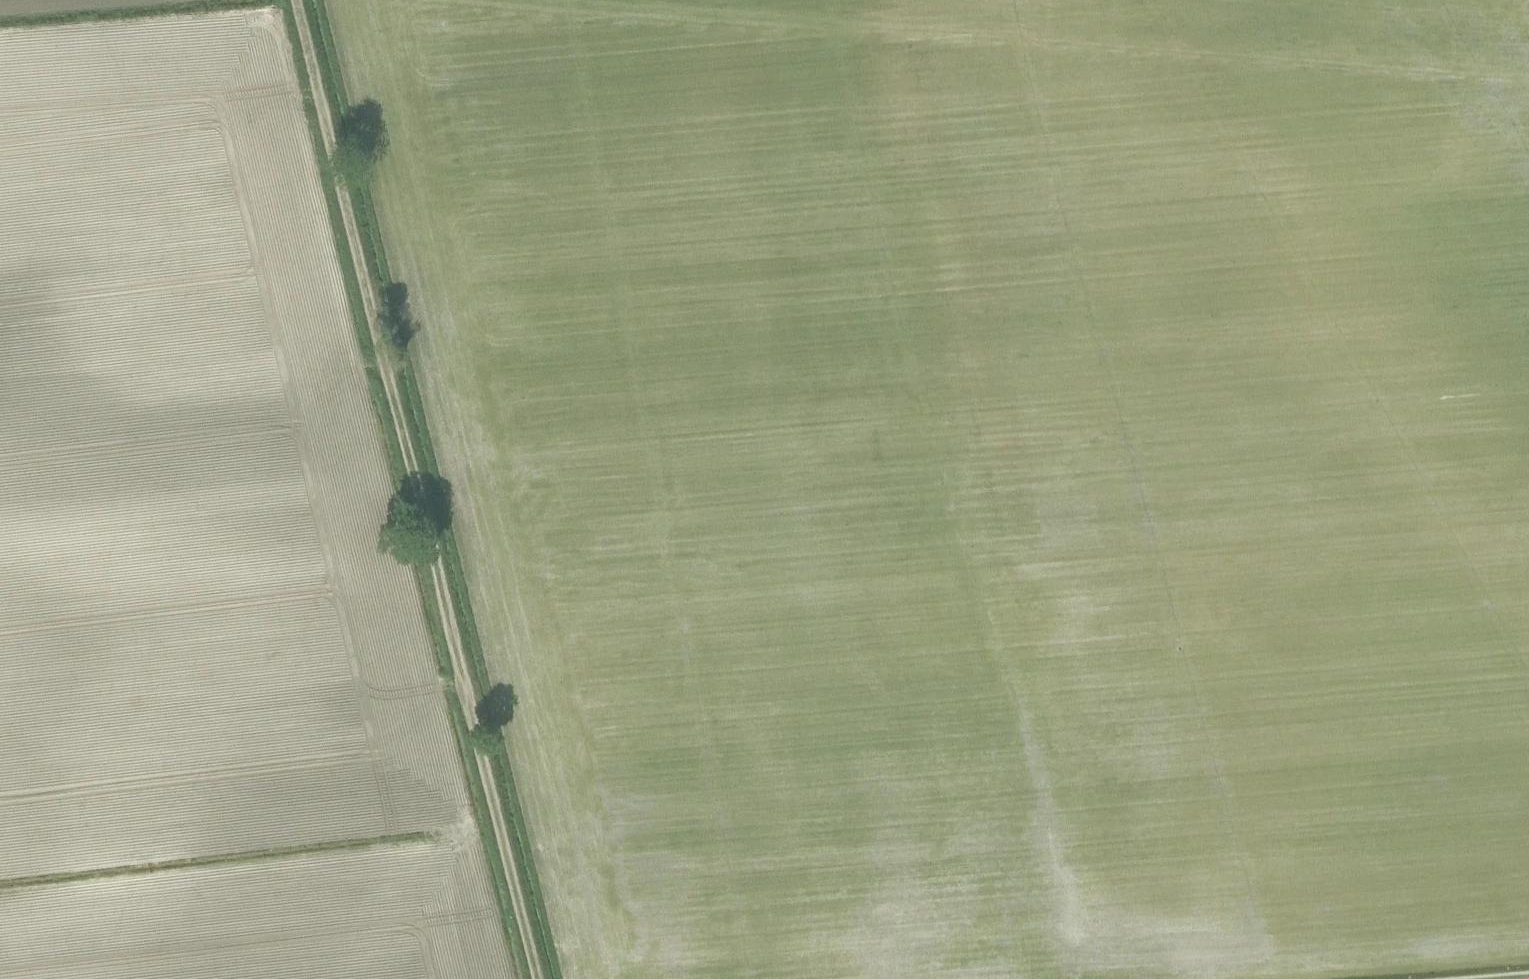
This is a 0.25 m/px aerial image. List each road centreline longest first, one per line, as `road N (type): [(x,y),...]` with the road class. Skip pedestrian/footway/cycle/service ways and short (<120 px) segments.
road 1 (track): [(291,0),(539,978)]

